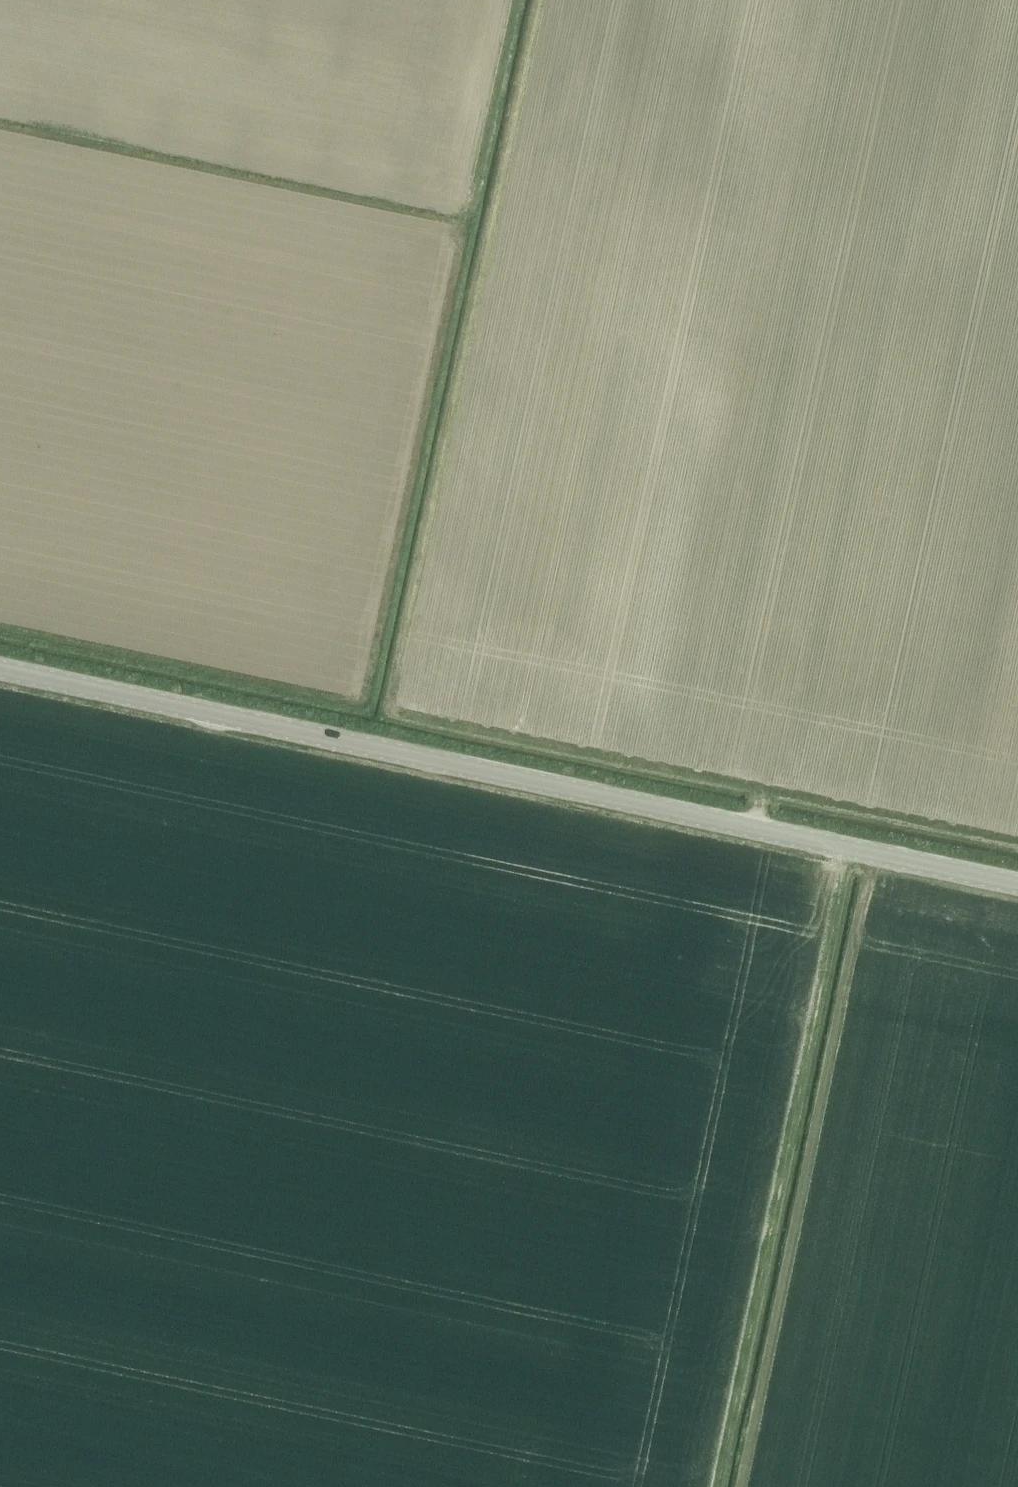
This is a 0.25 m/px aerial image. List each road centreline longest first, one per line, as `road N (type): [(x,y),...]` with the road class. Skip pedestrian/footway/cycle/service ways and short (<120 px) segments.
road 1 (unclassified): [(1017,885),(0,670)]
road 2 (track): [(0,131),(468,231)]

